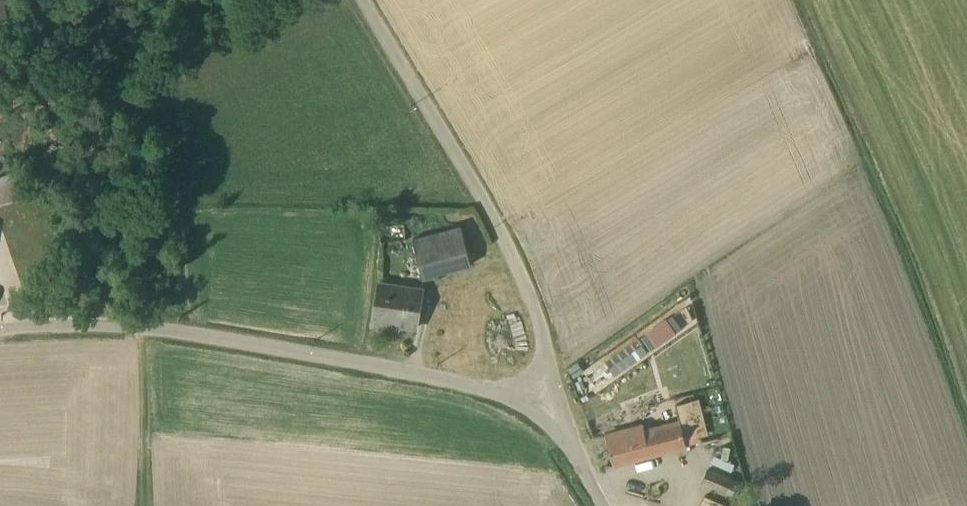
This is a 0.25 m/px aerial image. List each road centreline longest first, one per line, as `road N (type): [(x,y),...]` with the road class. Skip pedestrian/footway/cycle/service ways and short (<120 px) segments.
road 1 (unclassified): [(552,416),(472,387),(144,325),(0,329)]
road 2 (unclassified): [(368,0),(526,280),(546,342),(552,416)]
road 3 (track): [(140,505),(144,325)]

